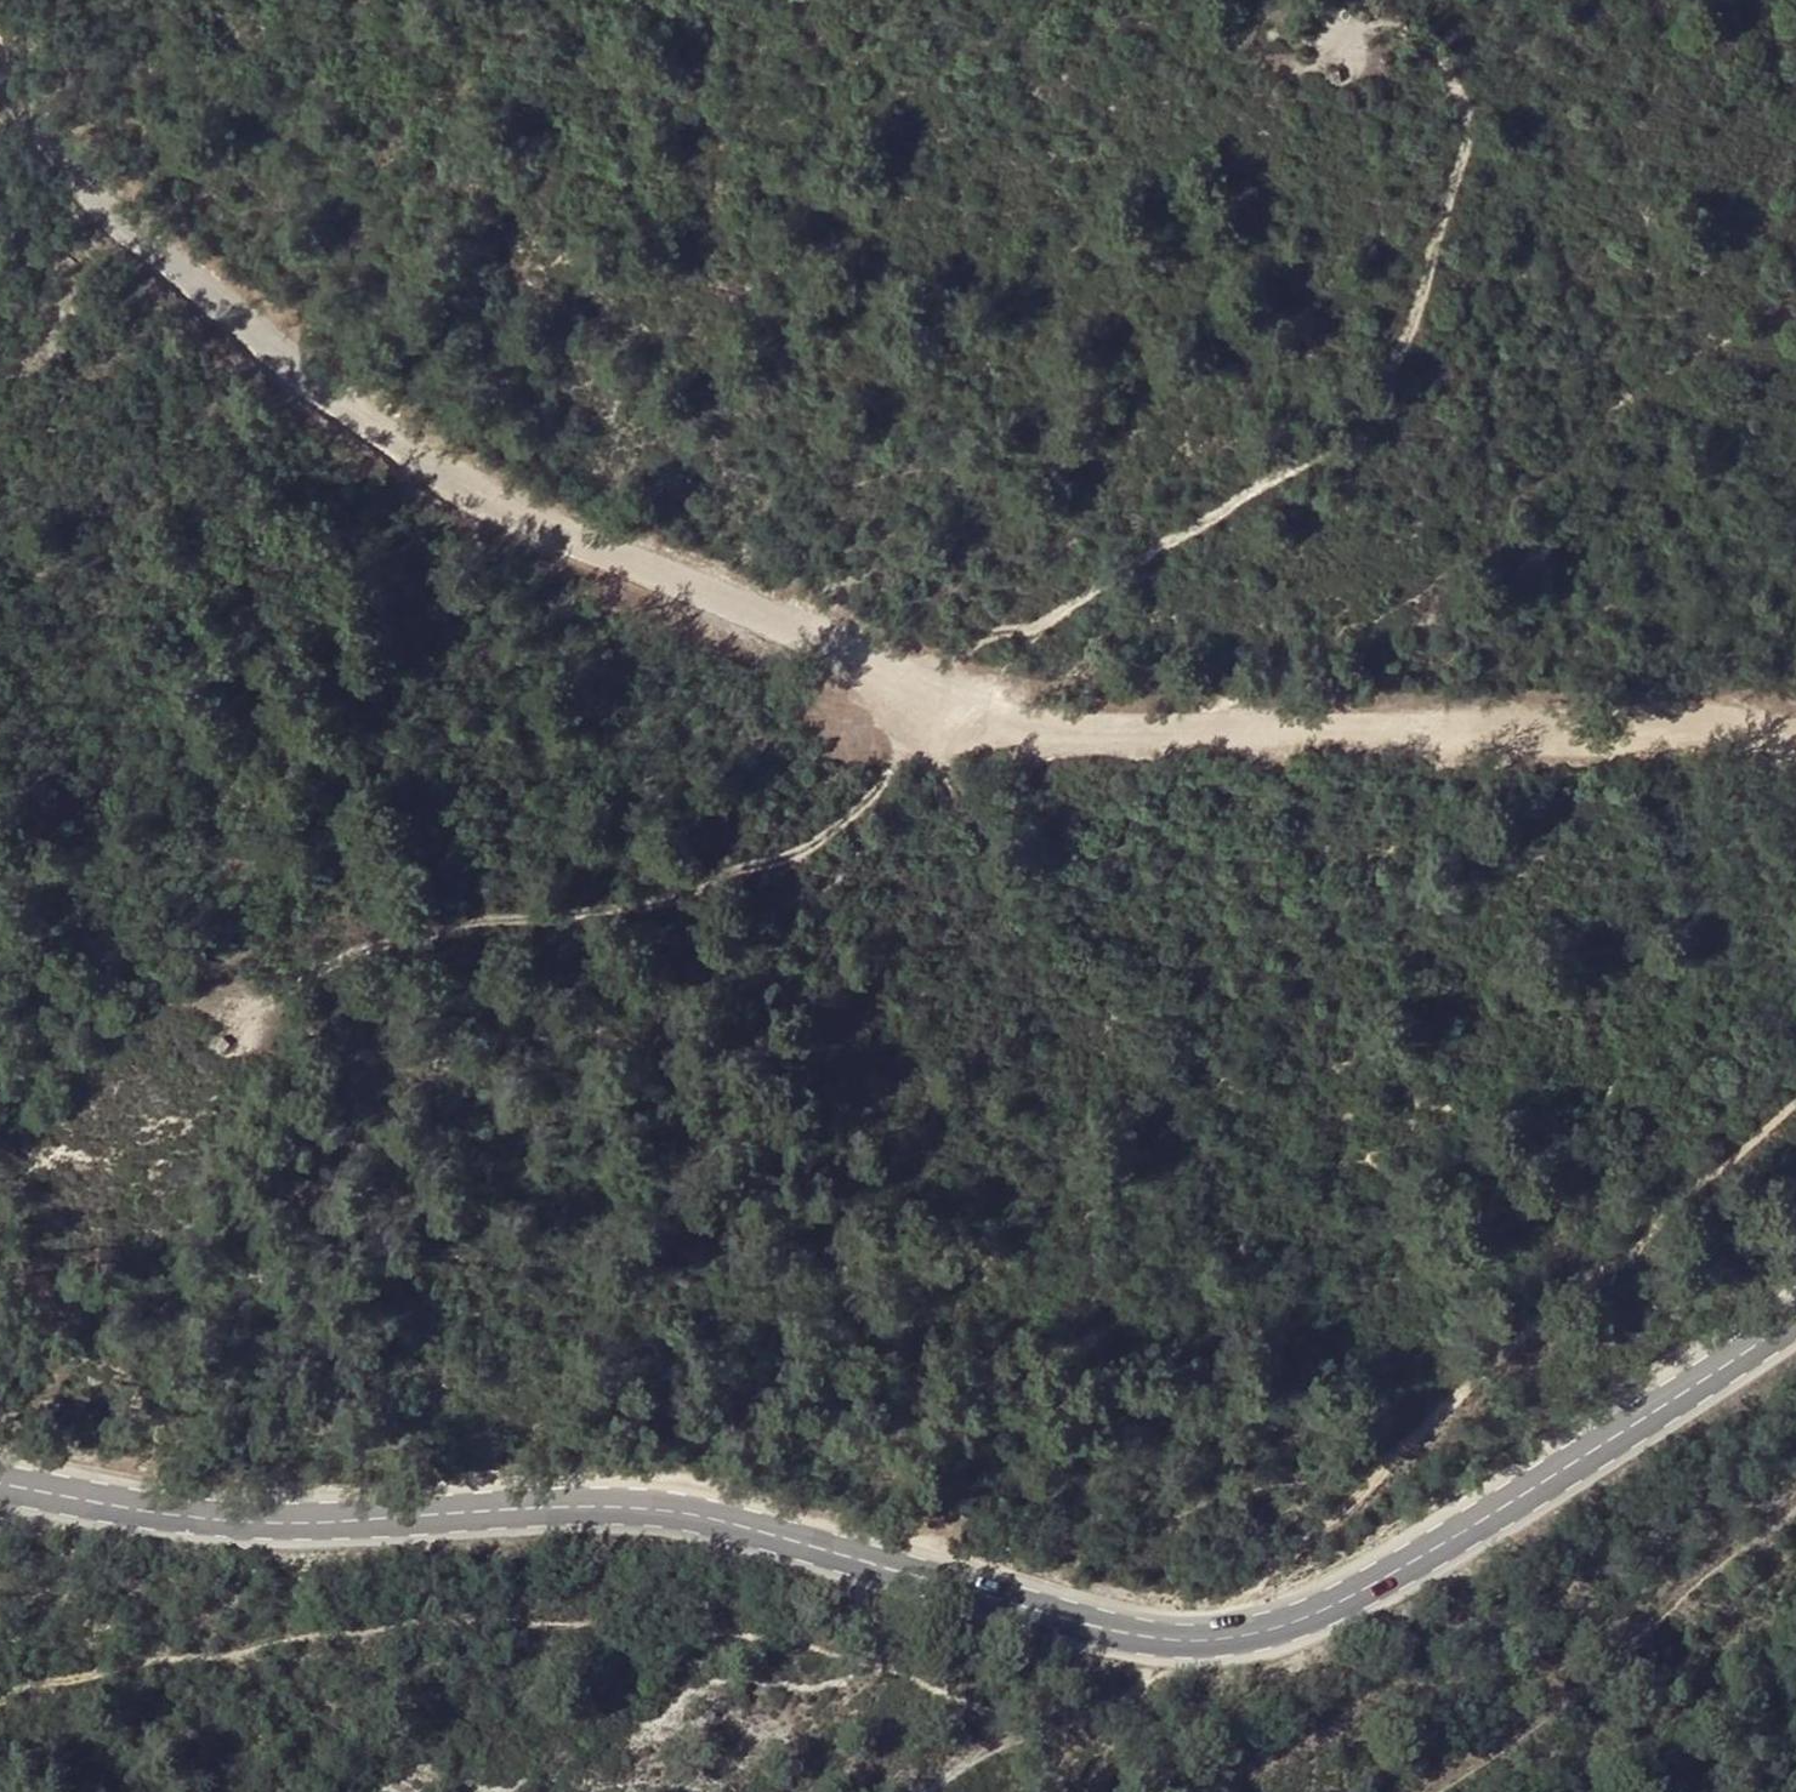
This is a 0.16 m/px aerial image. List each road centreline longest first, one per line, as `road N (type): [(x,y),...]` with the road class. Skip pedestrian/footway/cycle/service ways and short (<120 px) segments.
road 1 (track): [(0,126),(414,459),(674,593),(923,705),(1167,742),(1719,732),(1795,759)]
road 2 (secondary): [(1795,1318),(1388,1576),(1302,1619),(1213,1640),(1114,1638),(658,1501),(249,1518),(152,1513),(0,1488)]

